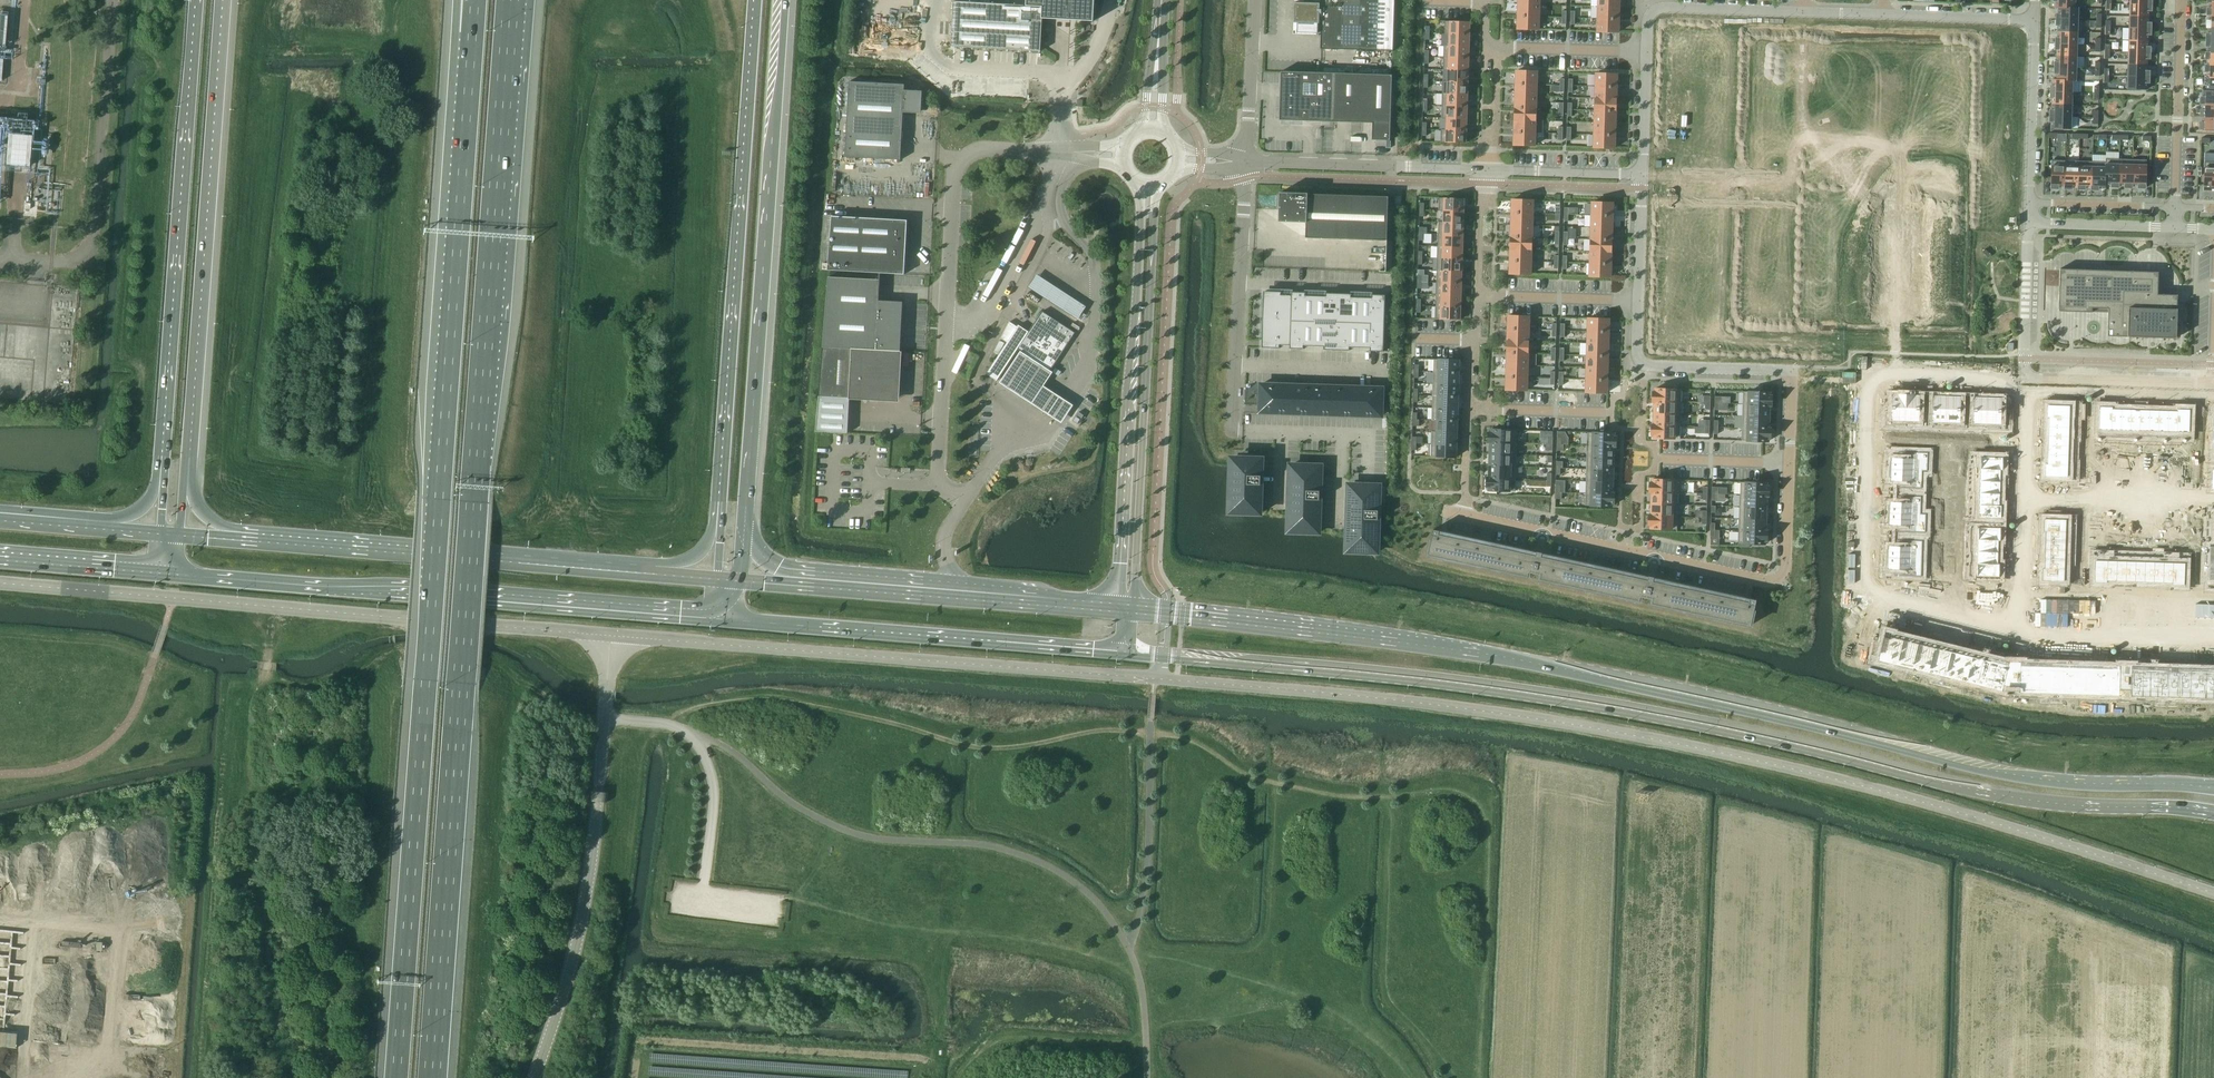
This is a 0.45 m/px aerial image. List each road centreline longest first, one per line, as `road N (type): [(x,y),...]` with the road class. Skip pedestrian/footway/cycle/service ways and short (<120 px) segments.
road 1 (unclassified): [(611,636),(1156,678),(1524,718),(1750,760),(1929,806),(2213,895)]
road 2 (secondary): [(2213,788),(2012,775),(1551,668),(1321,630),(1127,611)]
road 3 (secondary): [(1125,652),(1541,696),(1688,722),(1957,787),(2083,806),(2213,812)]
road 4 (motorway): [(432,1077),(510,0)]
road 5 (motorway): [(472,32),(396,1077)]
road 6 (unclassified): [(0,585),(611,636)]
road 7 (unclassified): [(970,597),(944,547),(963,503),(937,484),(956,173),(969,156),(993,152),(1063,153)]
road 8 (secondary): [(168,573),(723,618)]
road 9 (motorway): [(759,0),(720,534)]
road 10 (residential): [(1463,515),(1772,583),(1785,572),(1792,372)]
road 11 (motorway): [(744,530),(785,0)]
road 12 (motorway): [(182,496),(218,0)]
road 13 (motorway): [(199,0),(163,492)]
road 14 (secondary): [(1127,611),(1135,587),(1155,187)]
road 15 (secondary): [(1141,186),(1127,389),(1127,611)]
road 16 (secondary): [(653,570),(229,535)]
road 17 (secondary): [(723,618),(1125,652)]
road 18 (residential): [(1874,378),(1859,604),(2015,639)]
road 19 (unclassified): [(535,1077),(583,912),(604,718)]
road 20 (residential): [(1490,170),(1479,212),(1463,515)]
road 21 (residential): [(1792,372),(1638,360),(1642,175)]
road 22 (residential): [(1642,175),(1648,16),(1658,8),(1803,12)]
road 23 (unclassified): [(1245,162),(1233,431)]
road 24 (residential): [(2026,385),(2015,639)]
road 25 (unclassified): [(1490,170),(1245,162)]
road 26 (residential): [(2174,207),(2180,0)]
road 27 (residential): [(2015,639),(2213,645)]
road 28 (residential): [(2211,395),(2026,385)]
road 29 (residential): [(2034,22),(2029,202)]
road 30 (residential): [(1485,0),(1485,46),(1497,73),(1490,170)]
road 31 (secondary): [(0,560),(168,573)]
road 32 (unclassified): [(1253,0),(1245,162)]
road 33 (residential): [(2026,385),(2029,223)]
road 34 (residential): [(1801,179),(1642,175)]
road 35 (secondary): [(1127,611),(970,597)]
road 36 (secondary): [(970,597),(815,584)]
road 37 (residential): [(2026,385),(1874,378)]
road 38 (unclassified): [(1642,175),(1490,170)]
road 39 (residential): [(1883,15),(2034,22)]
road 40 (residential): [(2174,207),(2029,202)]
road 41 (residential): [(2029,223),(2173,227)]

